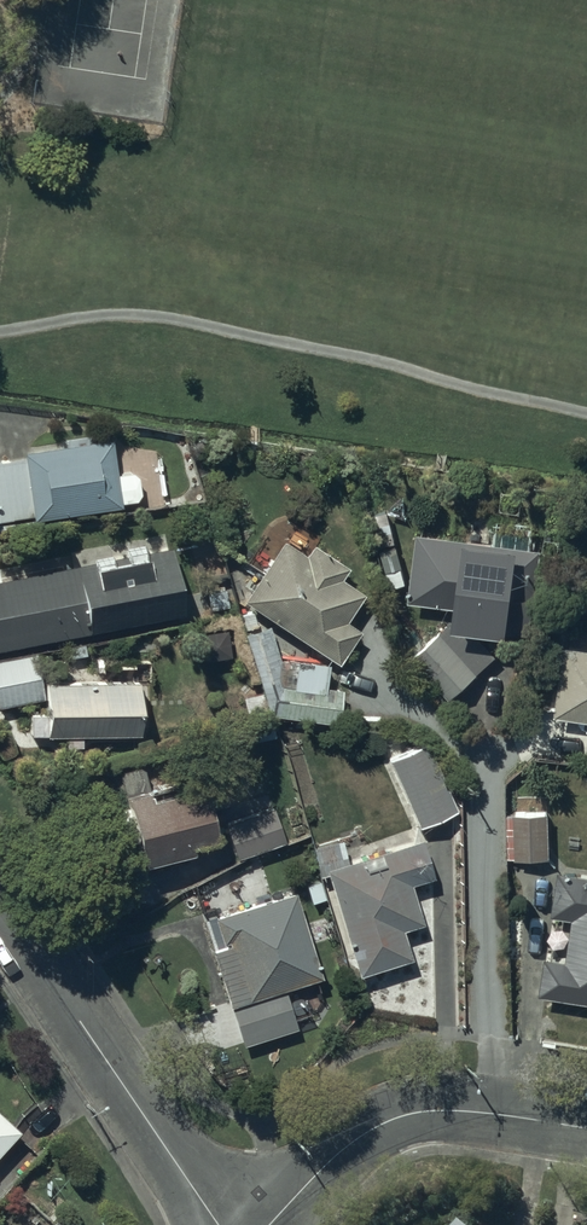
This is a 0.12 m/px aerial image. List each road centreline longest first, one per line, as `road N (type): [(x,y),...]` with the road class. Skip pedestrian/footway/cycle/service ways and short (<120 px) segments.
road 1 (unclassified): [(0,901),(226,1224)]
road 2 (residential): [(265,1224),(380,1111),(463,1100),(586,1120)]

